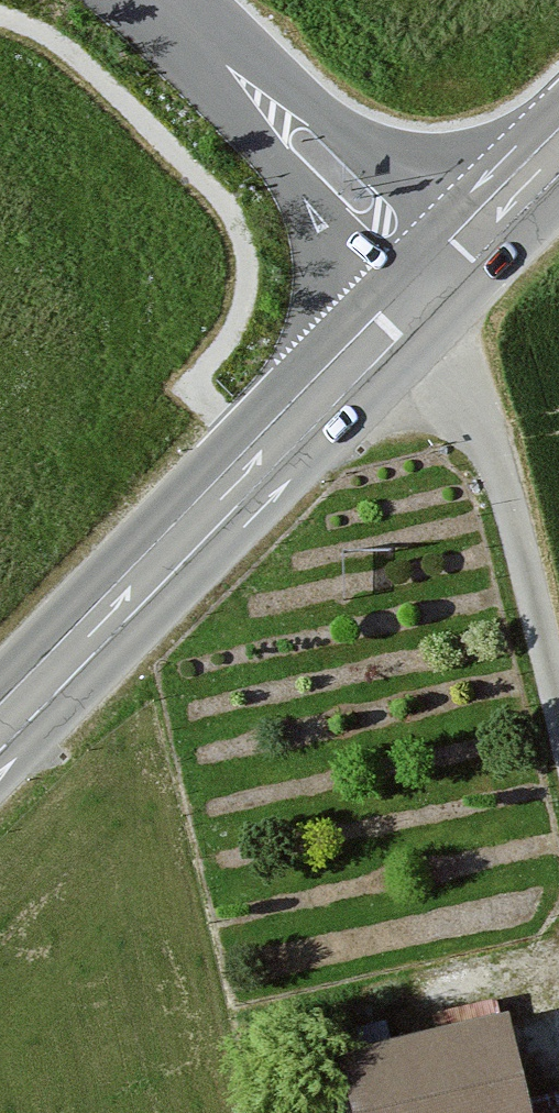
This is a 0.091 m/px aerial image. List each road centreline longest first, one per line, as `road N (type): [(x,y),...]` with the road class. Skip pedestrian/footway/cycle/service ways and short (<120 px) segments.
road 1 (secondary): [(429,285),(0,723)]
road 2 (track): [(429,285),(502,472),(558,702)]
road 3 (tertiary): [(149,0),(429,285)]
road 4 (secondary): [(558,166),(429,285)]

